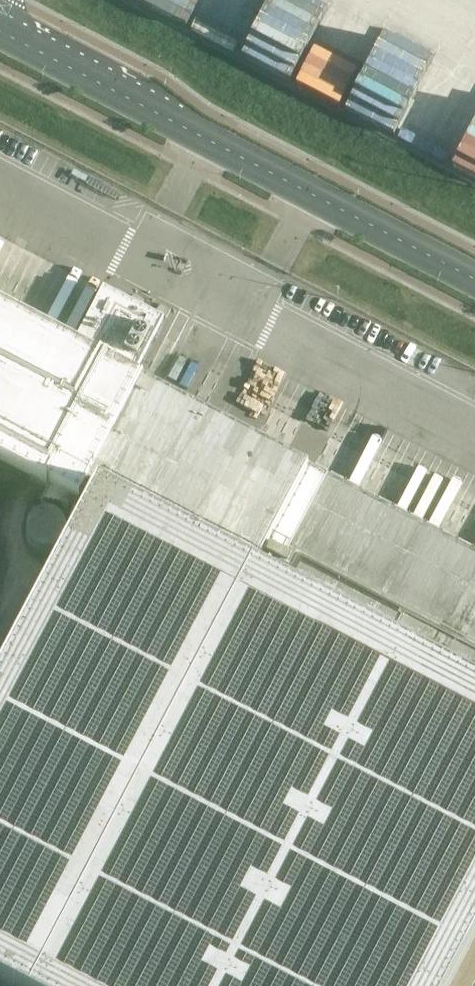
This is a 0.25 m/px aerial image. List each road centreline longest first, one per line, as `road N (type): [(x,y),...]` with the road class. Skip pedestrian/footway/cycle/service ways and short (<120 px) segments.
road 1 (tertiary): [(474,281),(0,37)]

